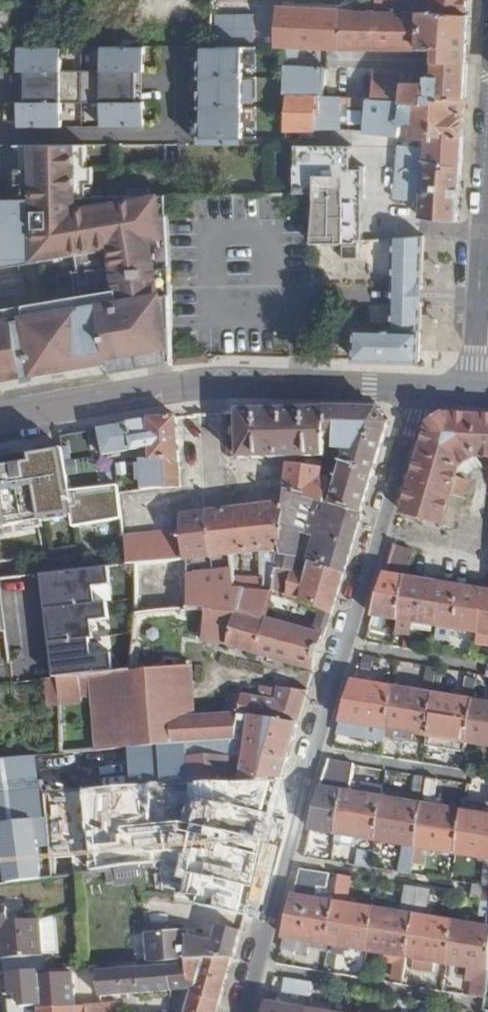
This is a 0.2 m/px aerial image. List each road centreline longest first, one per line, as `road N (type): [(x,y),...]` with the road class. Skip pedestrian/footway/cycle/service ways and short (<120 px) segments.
road 1 (residential): [(246,1011),(424,389)]
road 2 (secondary): [(0,417),(194,385),(424,389)]
road 3 (residential): [(487,188),(477,392)]

